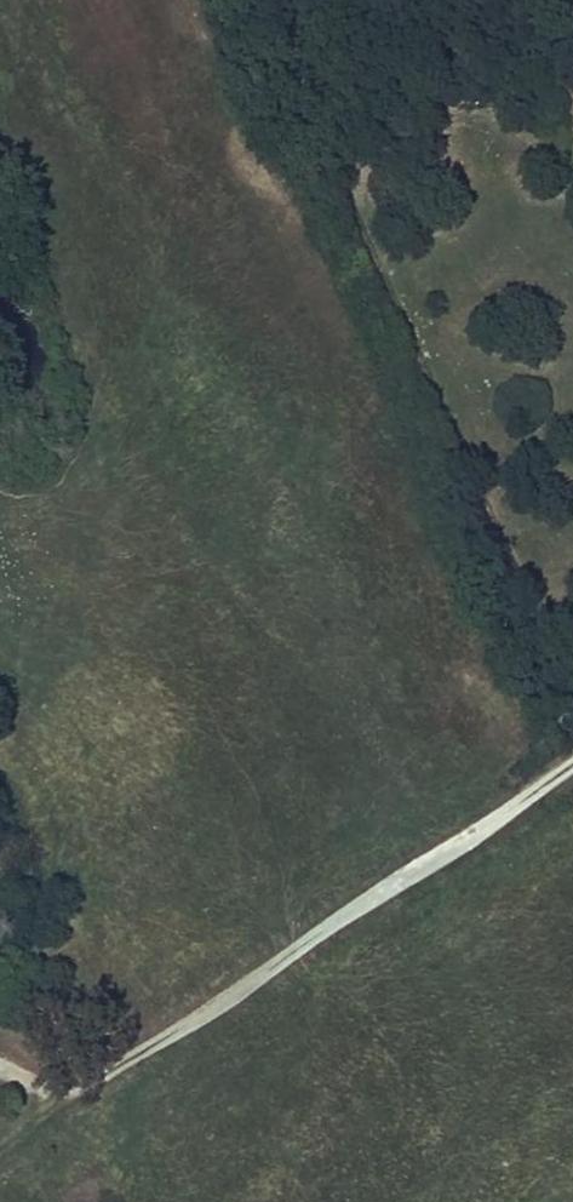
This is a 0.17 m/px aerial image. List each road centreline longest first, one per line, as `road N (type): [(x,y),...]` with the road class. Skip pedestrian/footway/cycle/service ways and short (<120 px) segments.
road 1 (track): [(0,1065),(57,1084),(94,1076),(572,756)]

